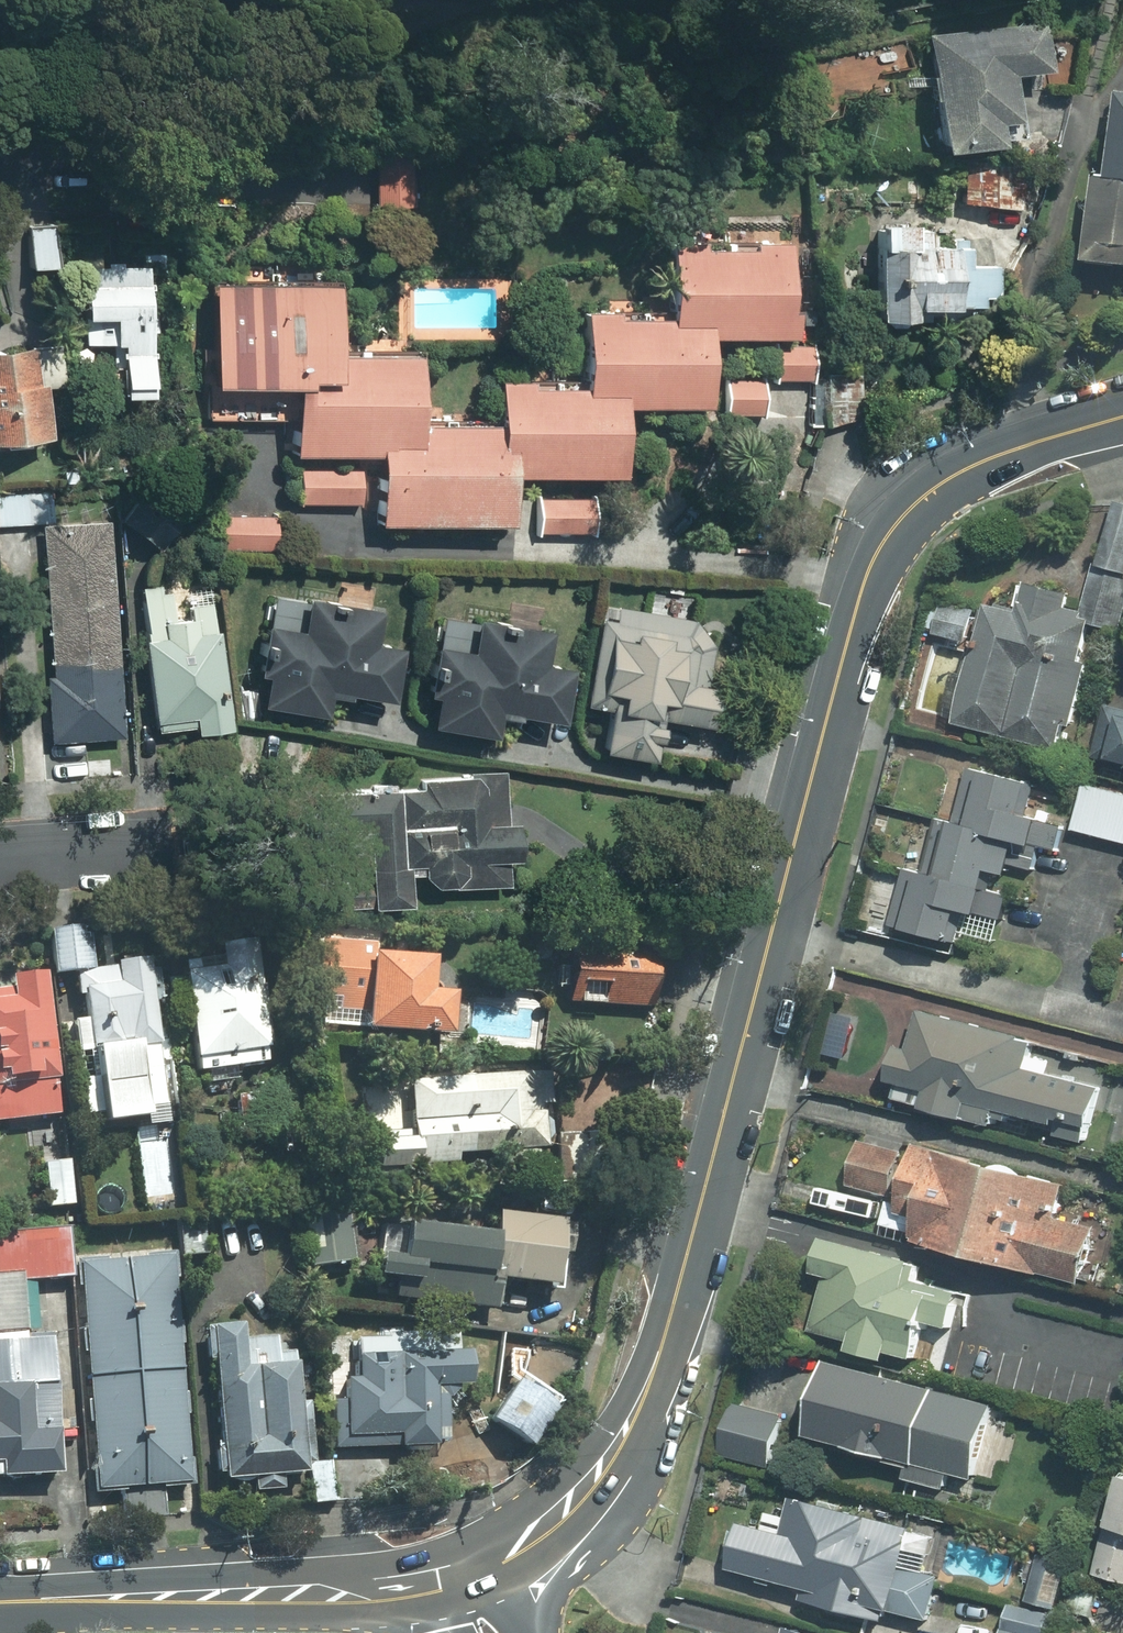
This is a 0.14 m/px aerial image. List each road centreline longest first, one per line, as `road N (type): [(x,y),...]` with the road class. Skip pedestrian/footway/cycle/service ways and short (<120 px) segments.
road 1 (secondary): [(652,1379),(843,650),(870,578),(912,516),(952,482),(1016,450),(1122,417)]
road 2 (secondary): [(0,1601),(366,1595),(428,1587)]
road 3 (secondary): [(652,1379),(636,1487),(569,1569),(539,1632)]
road 4 (secondary): [(495,1561),(589,1481),(652,1379)]
road 5 (residential): [(148,843),(0,855)]

